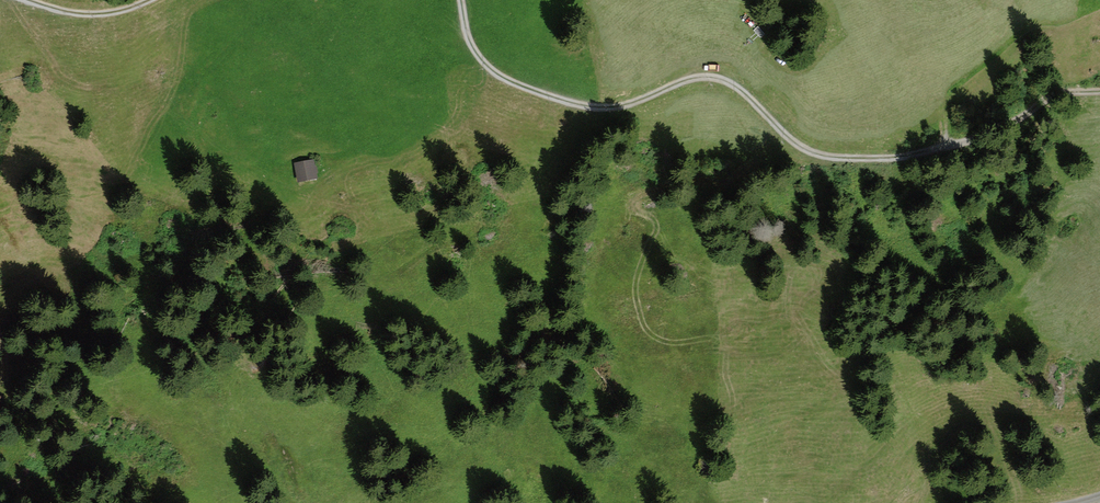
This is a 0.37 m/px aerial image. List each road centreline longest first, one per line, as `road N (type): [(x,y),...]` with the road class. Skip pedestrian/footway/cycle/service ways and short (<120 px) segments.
road 1 (track): [(461,0),(475,50),(536,93),(607,108),(697,76),(719,79),(809,156),(897,159),(1014,103),(1099,93)]
road 2 (track): [(25,0),(92,19),(149,0)]

